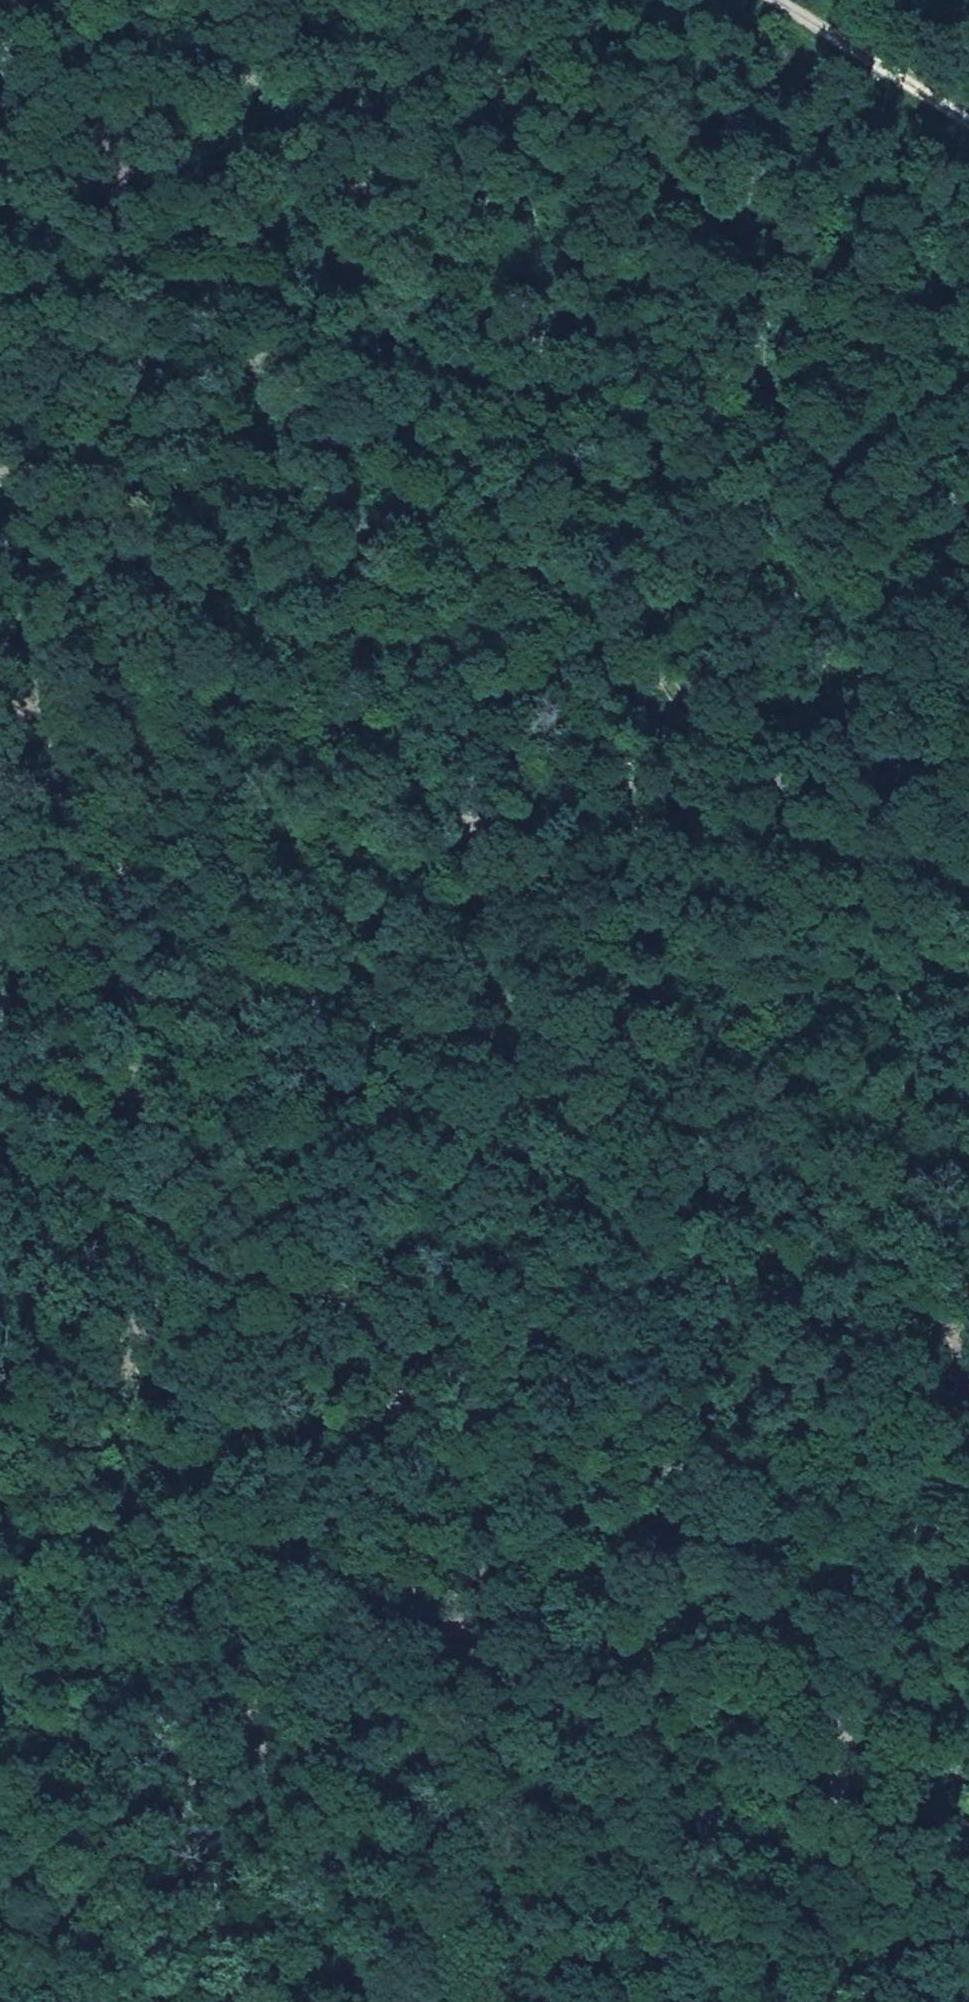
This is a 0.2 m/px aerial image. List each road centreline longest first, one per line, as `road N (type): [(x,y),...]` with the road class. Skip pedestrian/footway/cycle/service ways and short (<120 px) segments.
road 1 (track): [(968,130),(767,0)]

